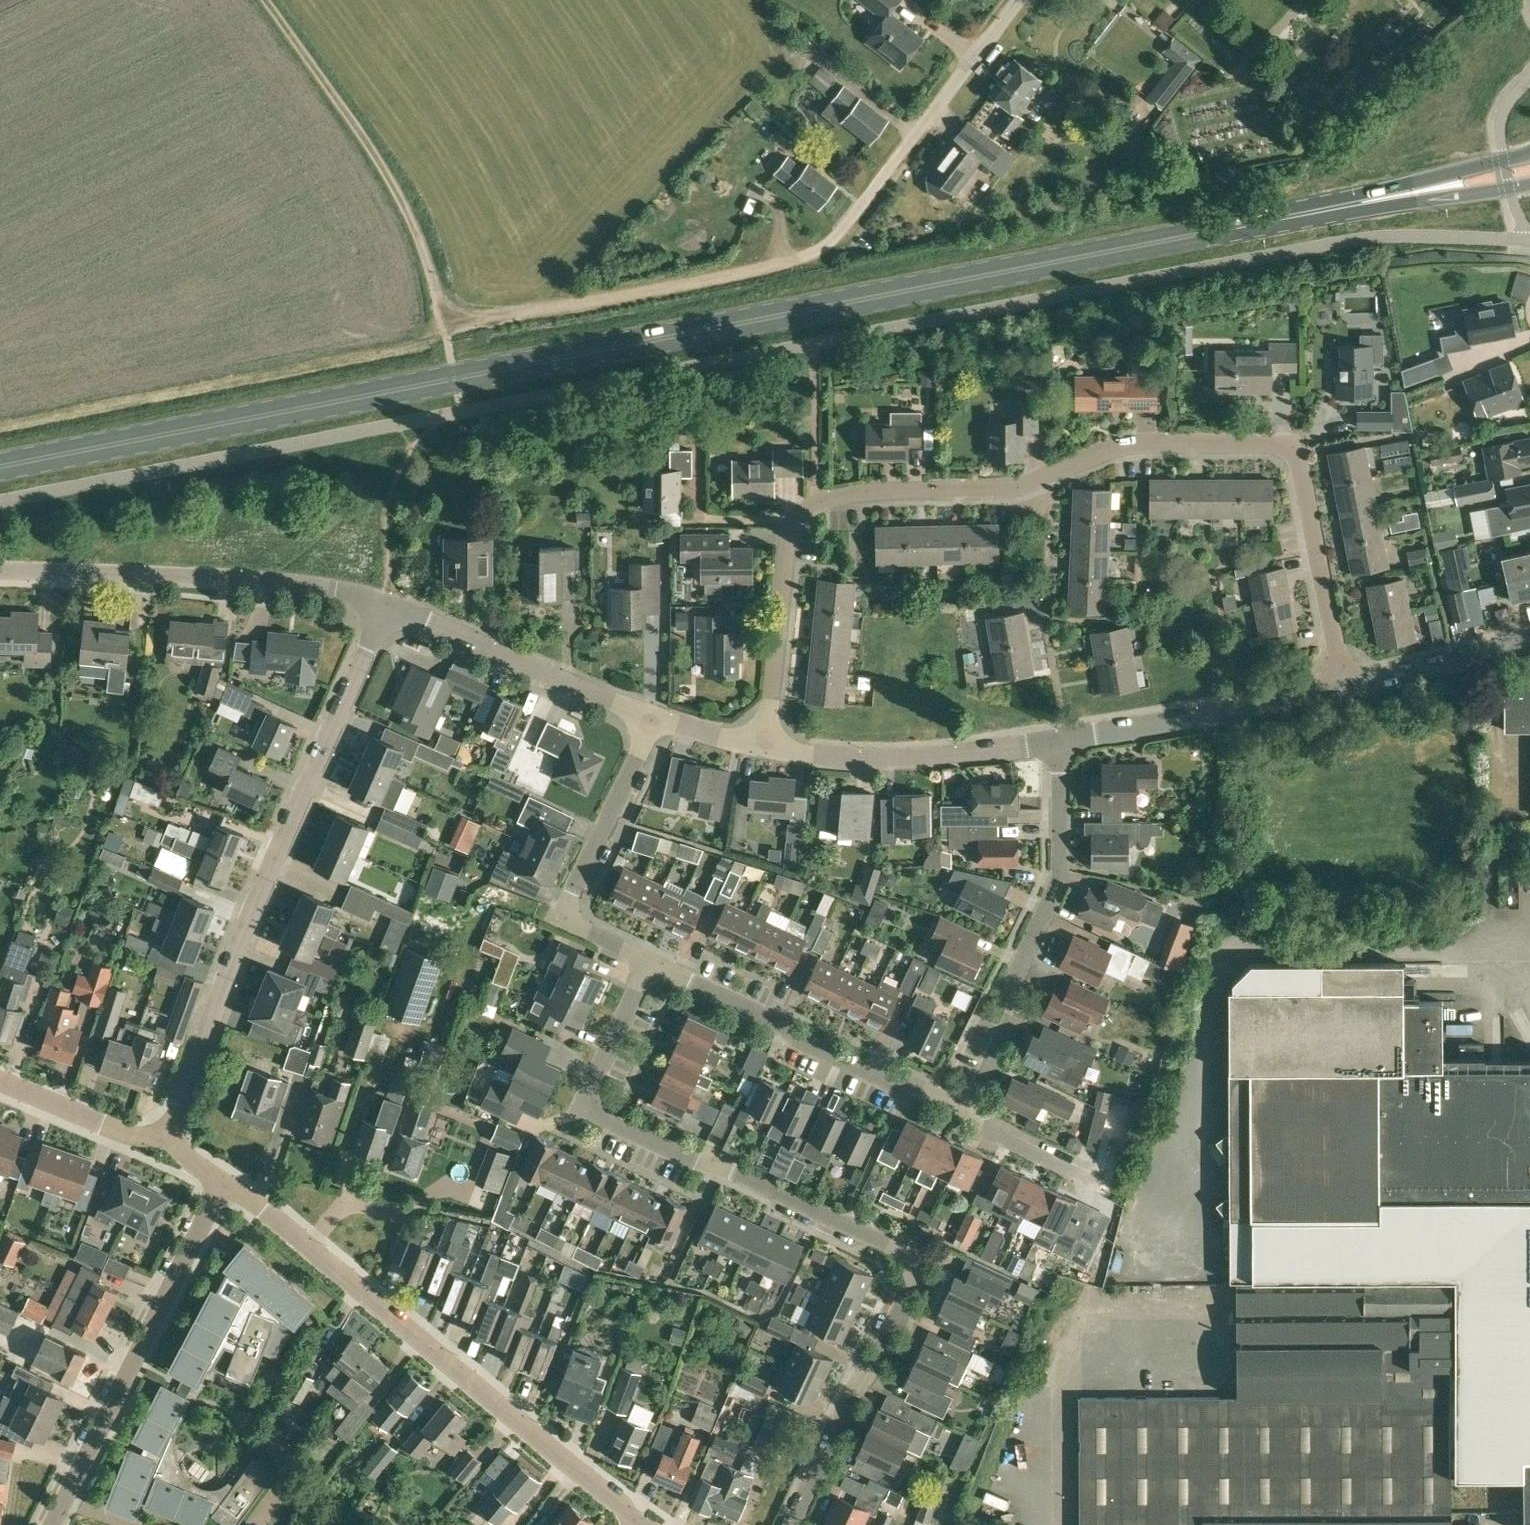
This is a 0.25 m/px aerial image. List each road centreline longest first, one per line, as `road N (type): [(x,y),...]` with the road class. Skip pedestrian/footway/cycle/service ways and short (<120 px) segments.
road 1 (primary): [(0,467),(1529,169)]
road 2 (residential): [(766,744),(784,551),(791,520),(806,505),(889,488),(989,493),(1051,478),(1116,445),(1277,443),(1295,450),(1344,689)]
road 3 (residential): [(791,1524),(902,1298),(908,1264),(895,1248),(582,1104),(651,958)]
road 4 (residential): [(166,1144),(273,856),(384,609)]
road 5 (residential): [(228,1176),(471,1388),(644,1518)]
road 6 (residential): [(49,1524),(228,1176)]
road 7 (residential): [(968,1109),(1019,1013),(1016,979),(1062,870),(1062,740)]
road 8 (track): [(447,327),(769,266),(828,243)]
road 9 (residential): [(0,577),(241,584),(334,593),(384,609)]
road 10 (track): [(266,0),(390,185),(447,327)]
road 11 (residential): [(651,958),(968,1109)]
road 12 (residential): [(651,715),(568,920),(651,958)]
road 13 (unclassified): [(828,243),(1015,0)]
road 14 (residential): [(1062,740),(853,757),(766,744)]
road 15 (residential): [(651,715),(384,609)]
road 16 (residential): [(1344,689),(1062,740)]
road 17 (residential): [(1529,644),(1344,689)]
road 18 (residential): [(0,1079),(166,1144)]
road 19 (residential): [(1088,1168),(968,1109)]

